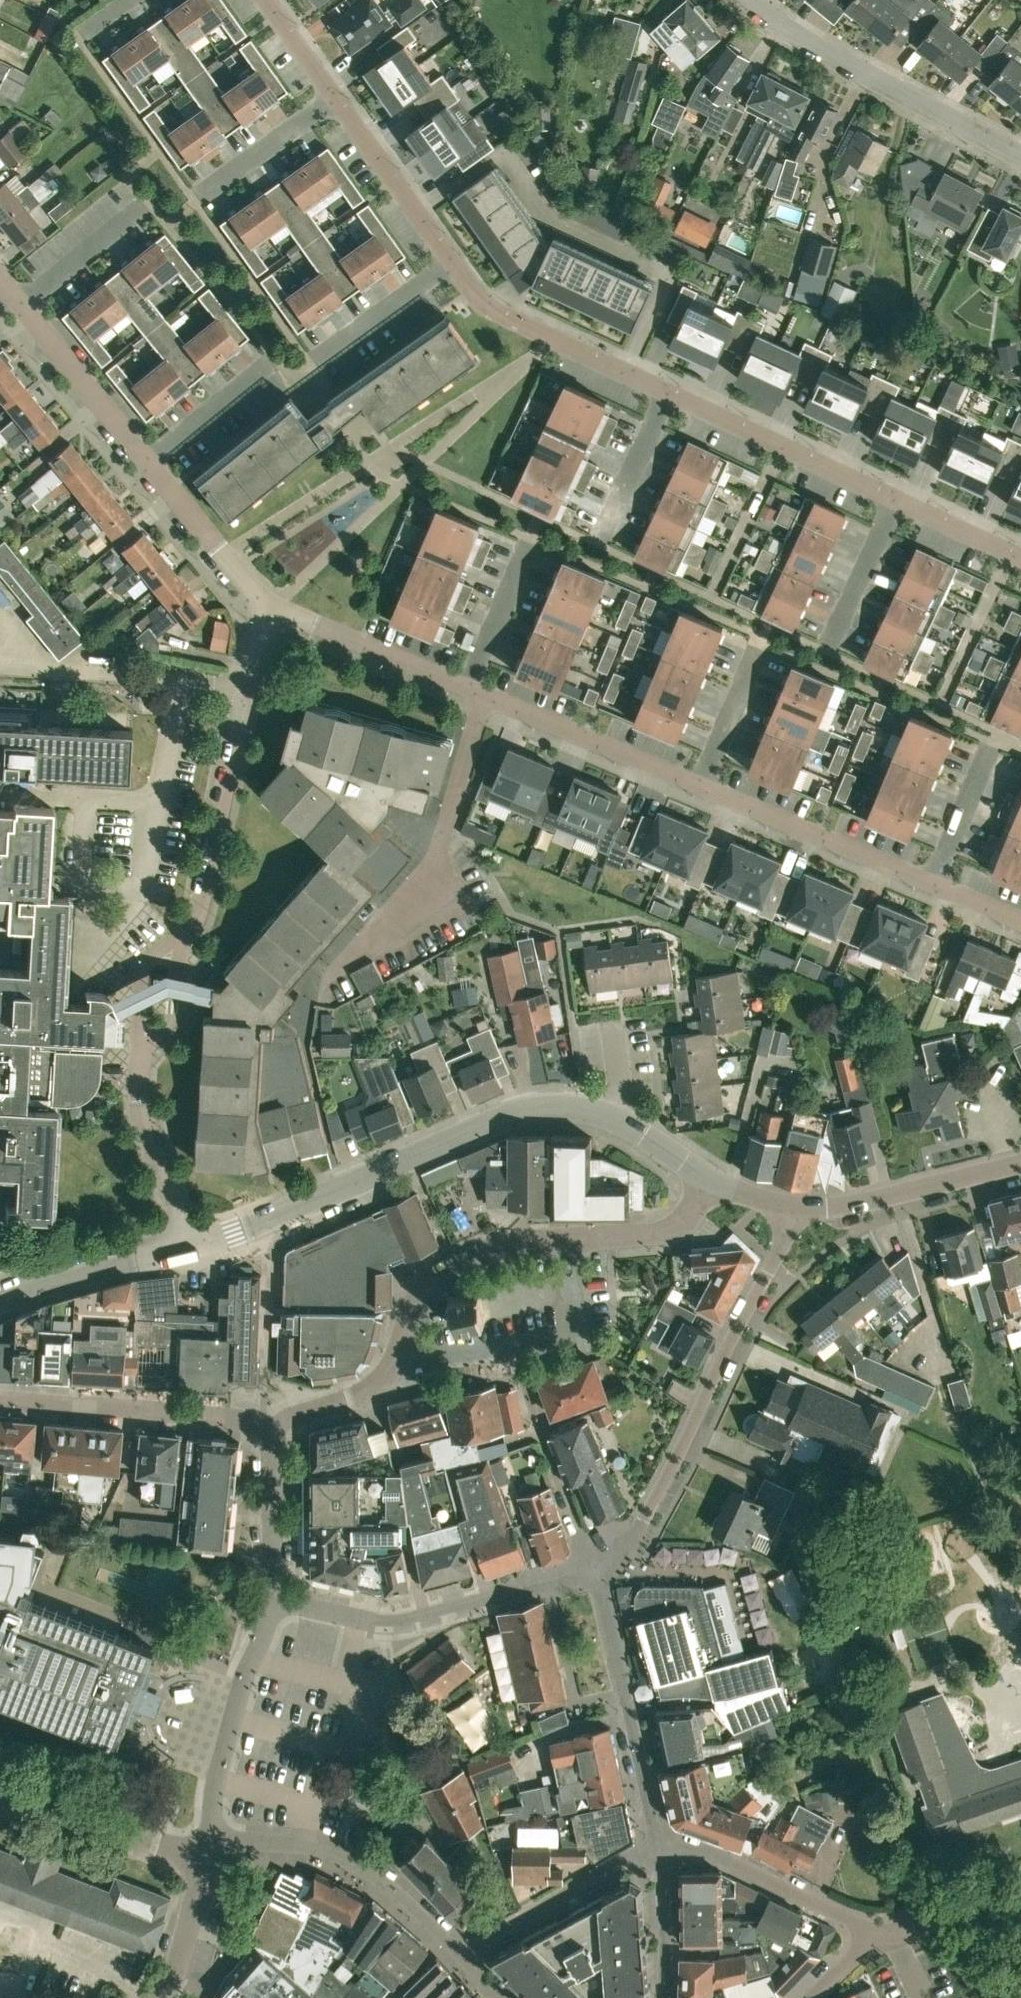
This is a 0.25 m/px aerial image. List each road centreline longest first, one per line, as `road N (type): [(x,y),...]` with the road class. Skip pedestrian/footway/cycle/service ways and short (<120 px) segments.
road 1 (residential): [(191,1245),(549,1104),(623,1121),(711,1181)]
road 2 (residential): [(269,1425),(372,1387),(417,1301),(458,1261),(541,1239),(663,1233),(685,1219),(711,1181)]
road 3 (residential): [(799,1212),(626,1552),(593,1568)]
road 4 (residential): [(184,932),(205,889),(262,605)]
road 5 (residential): [(593,1568),(385,1619),(275,1602)]
road 6 (residential): [(1020,156),(795,36),(750,0)]
road 7 (residential): [(465,1955),(408,1897),(340,1856),(279,1841),(207,1843)]
road 8 (residential): [(657,1843),(614,1631),(593,1568)]
road 9 (residential): [(269,1425),(0,1401)]
road 10 (residential): [(701,788),(941,883)]
road 11 (residential): [(669,390),(485,306),(451,262)]
road 12 (residential): [(466,688),(701,788)]
road 13 (residential): [(896,499),(669,390)]
road 14 (residential): [(207,1843),(252,1655),(275,1602)]
road 15 (residential): [(872,1933),(709,1853),(657,1843)]
road 16 (residential): [(517,1352),(593,1568)]
road 17 (residential): [(1020,1168),(854,1209),(799,1212)]
road 18 (residential): [(657,1843),(465,1955)]
road 19 (residential): [(262,605),(466,688)]
road 20 (residential): [(148,462),(21,302)]
road 21 (residential): [(451,262),(335,98)]
road 22 (residential): [(0,1301),(191,1245)]
road 23 (residential): [(191,1245),(143,1104),(140,1061)]
road 24 (residential): [(262,605),(148,462)]
road 25 (residential): [(275,1602),(269,1425)]
road 26 (residential): [(309,363),(451,262)]
road 27 (residential): [(669,390),(595,547)]
road 28 (residential): [(335,98),(195,199)]
road 29 (residential): [(896,499),(821,654)]
road 30 (residential): [(155,1997),(169,1978),(207,1843)]
road 31 (residential): [(148,462),(271,358)]
road 32 (residential): [(701,788),(764,640)]
road 33 (residential): [(21,302),(146,202)]
road 34 (residential): [(466,688),(527,541)]
road 35 (residential): [(872,1933),(916,1926),(1020,1887)]
road 36 (residential): [(998,739),(941,883)]
road 37 (residential): [(667,1997),(657,1843)]
road 38 (residential): [(184,932),(141,975),(140,1061)]
road 39 (residential): [(140,1061),(171,1020),(184,932)]
road 40 (residential): [(1020,557),(896,499)]
road 41 (residential): [(115,1826),(0,1786)]
road 42 (residential): [(335,98),(265,0)]

